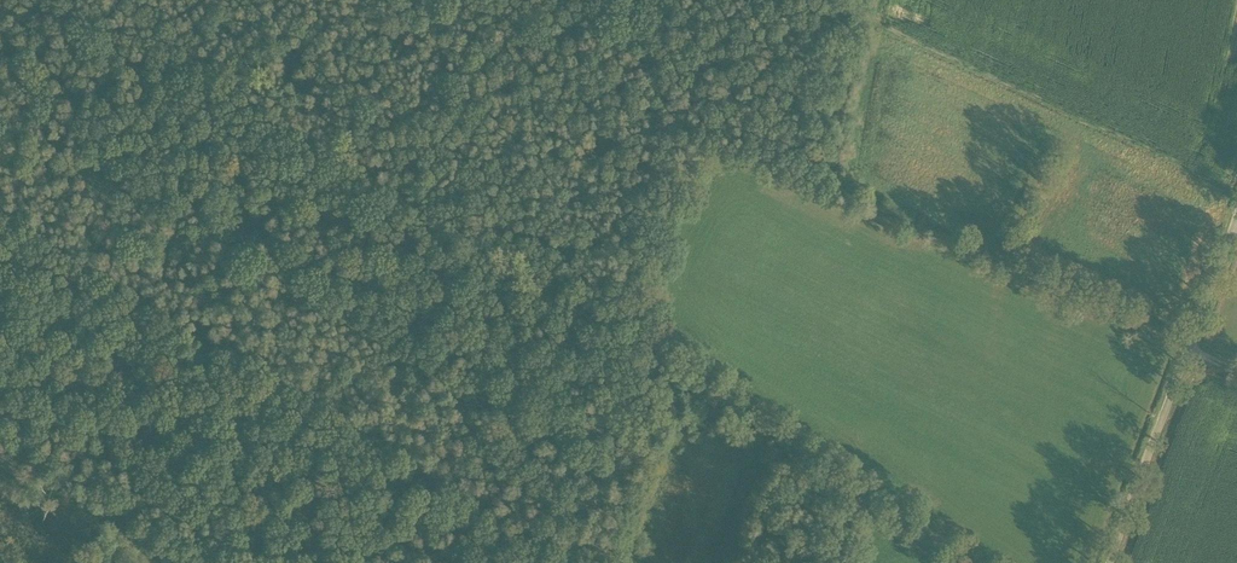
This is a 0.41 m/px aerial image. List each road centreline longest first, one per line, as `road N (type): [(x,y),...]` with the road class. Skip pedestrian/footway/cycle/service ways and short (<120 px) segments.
road 1 (track): [(865,0),(830,191),(1236,373)]
road 2 (unclassified): [(1114,562),(1236,214)]
road 3 (track): [(966,562),(661,360)]

